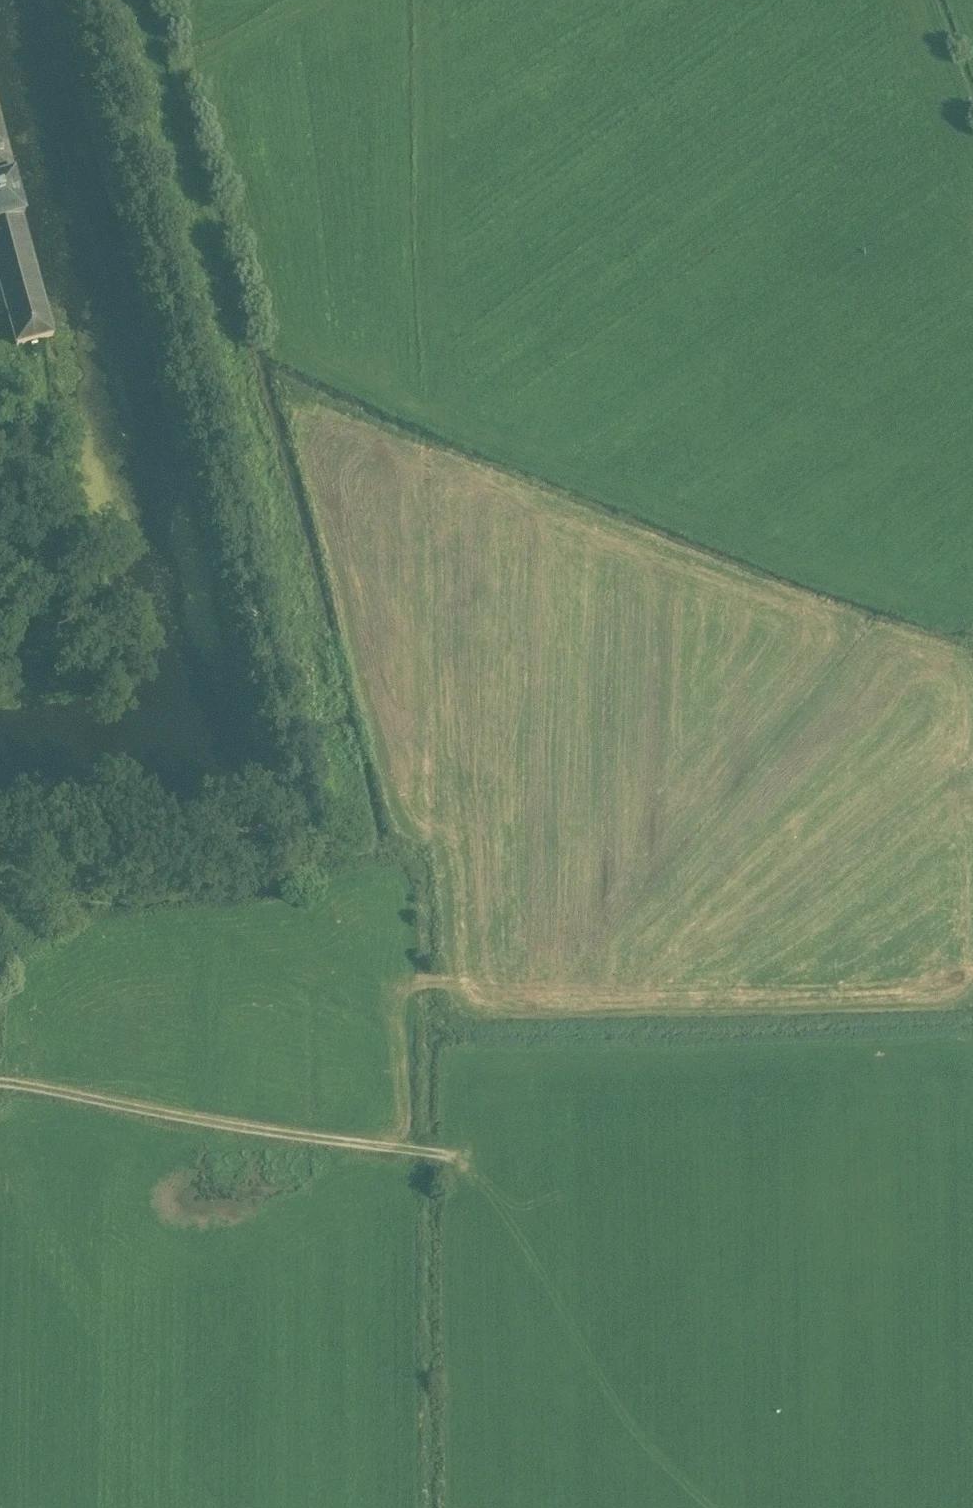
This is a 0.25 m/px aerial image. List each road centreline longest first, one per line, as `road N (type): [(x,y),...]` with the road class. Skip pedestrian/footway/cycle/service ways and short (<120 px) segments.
road 1 (track): [(0,1080),(209,1126),(411,1149)]

